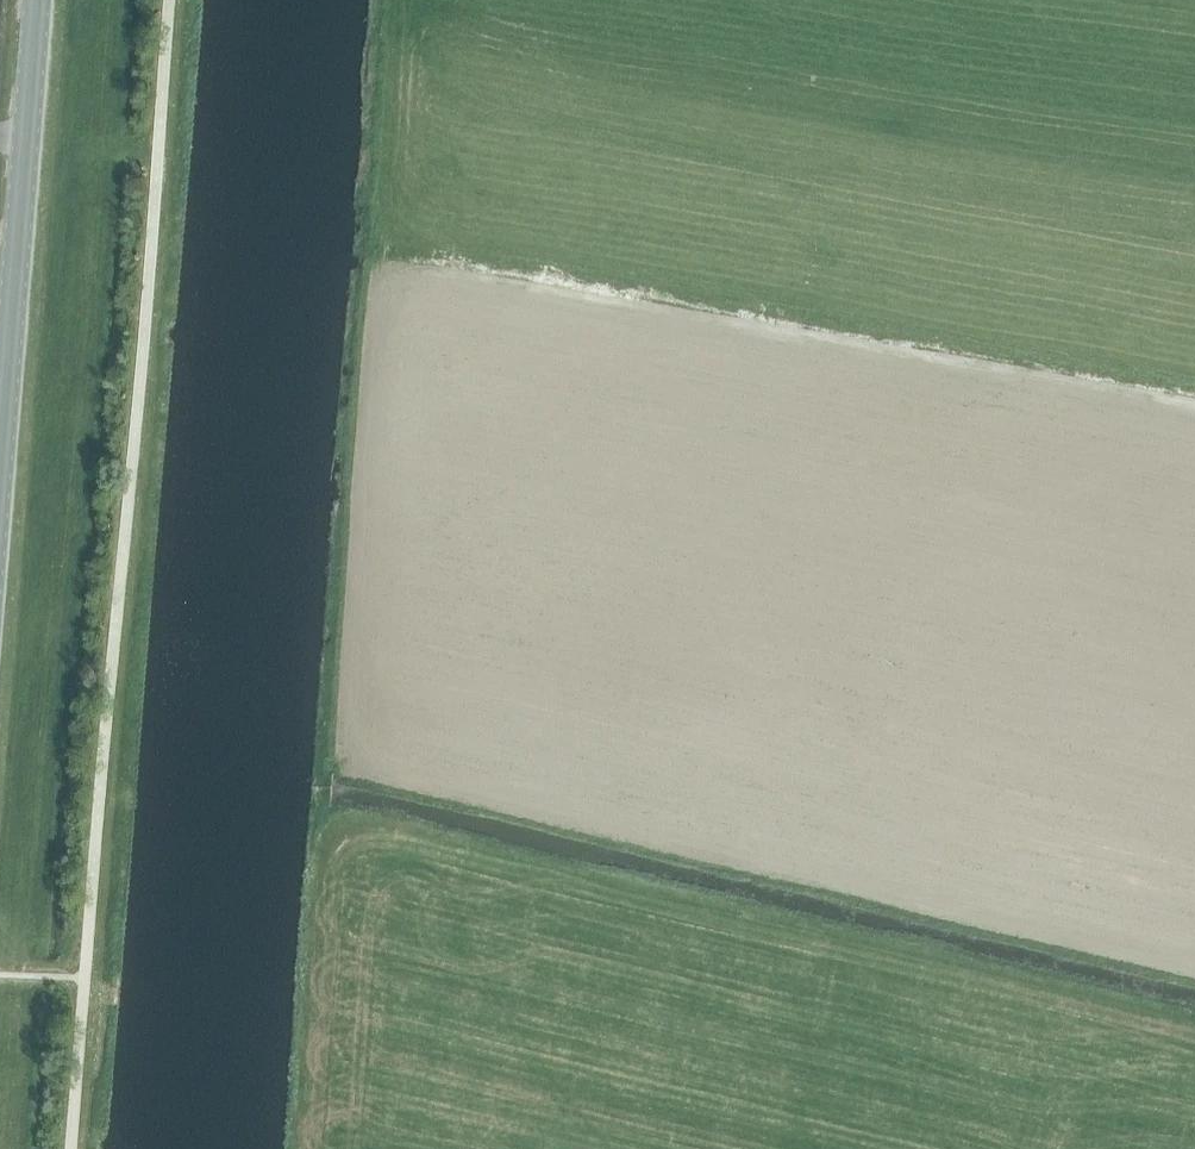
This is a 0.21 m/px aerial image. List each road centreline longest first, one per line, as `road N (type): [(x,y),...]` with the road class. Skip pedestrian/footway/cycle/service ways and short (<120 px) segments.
road 1 (secondary): [(36,0),(0,447)]

